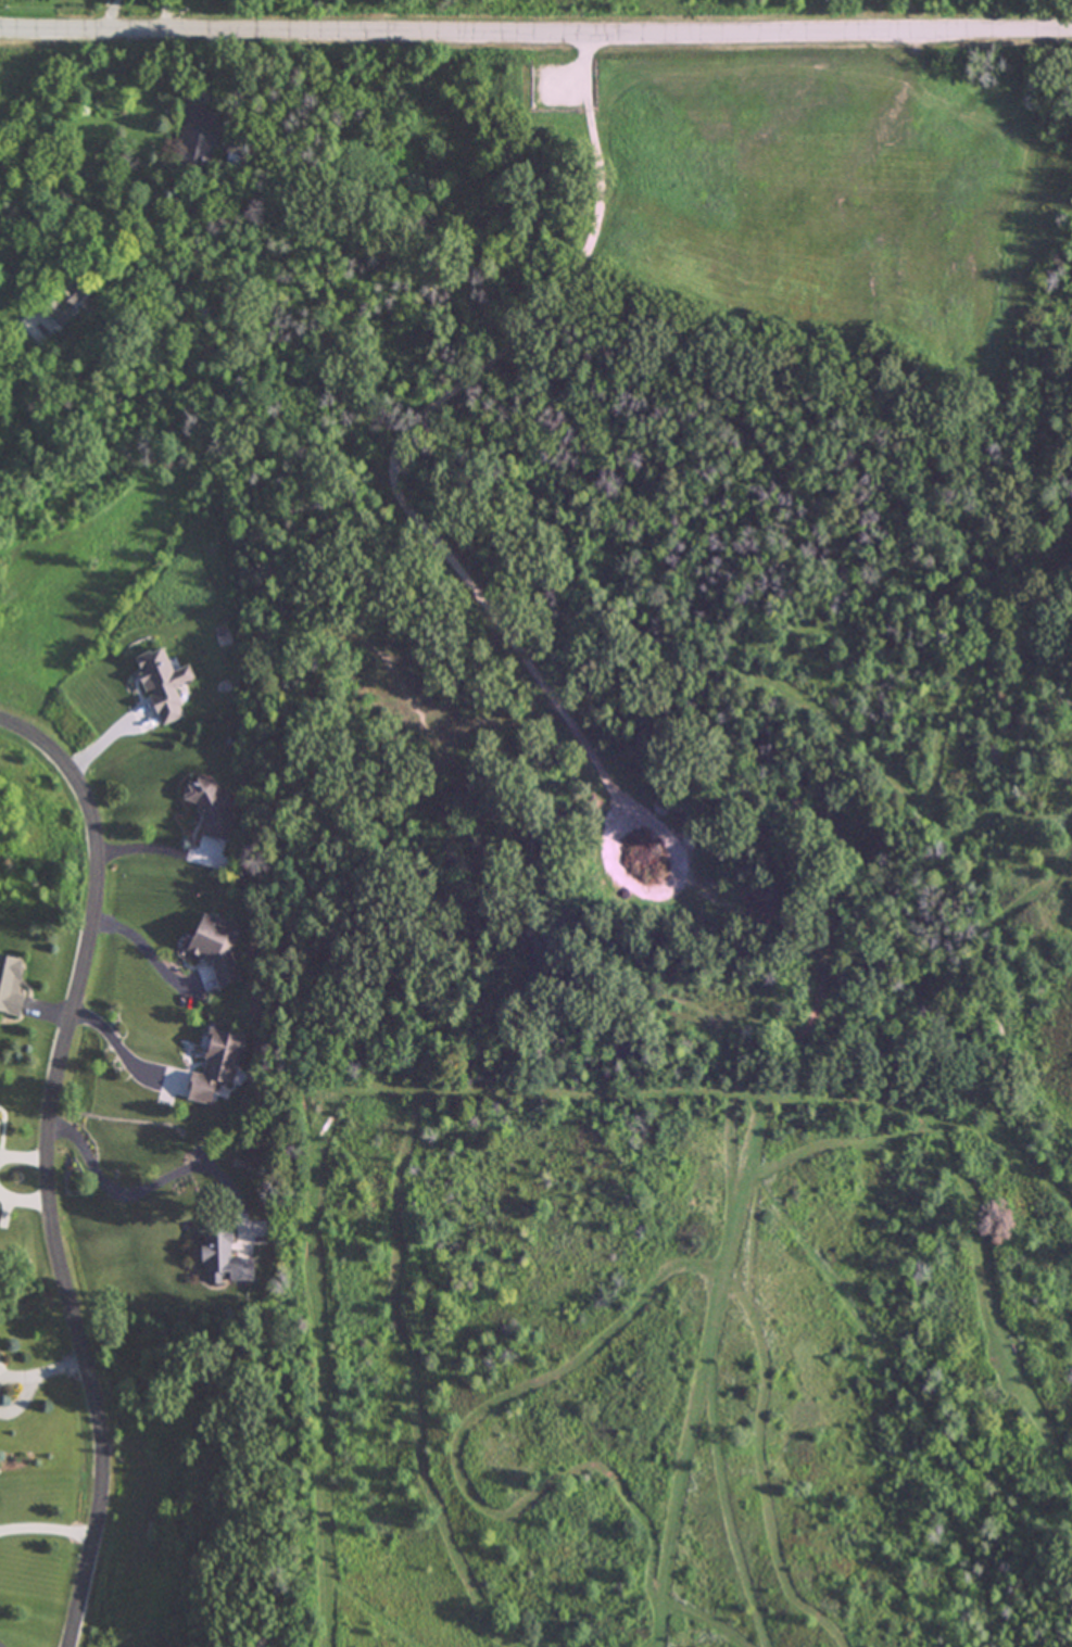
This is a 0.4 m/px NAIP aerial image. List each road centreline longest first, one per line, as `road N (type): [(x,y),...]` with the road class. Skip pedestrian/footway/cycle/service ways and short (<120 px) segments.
road 1 (residential): [(1071,26),(0,32)]
road 2 (residential): [(72,1646),(105,1506),(111,1437),(105,1388),(63,1240),(53,1143),(84,994),(96,839),(83,784),(60,757),(0,716)]

